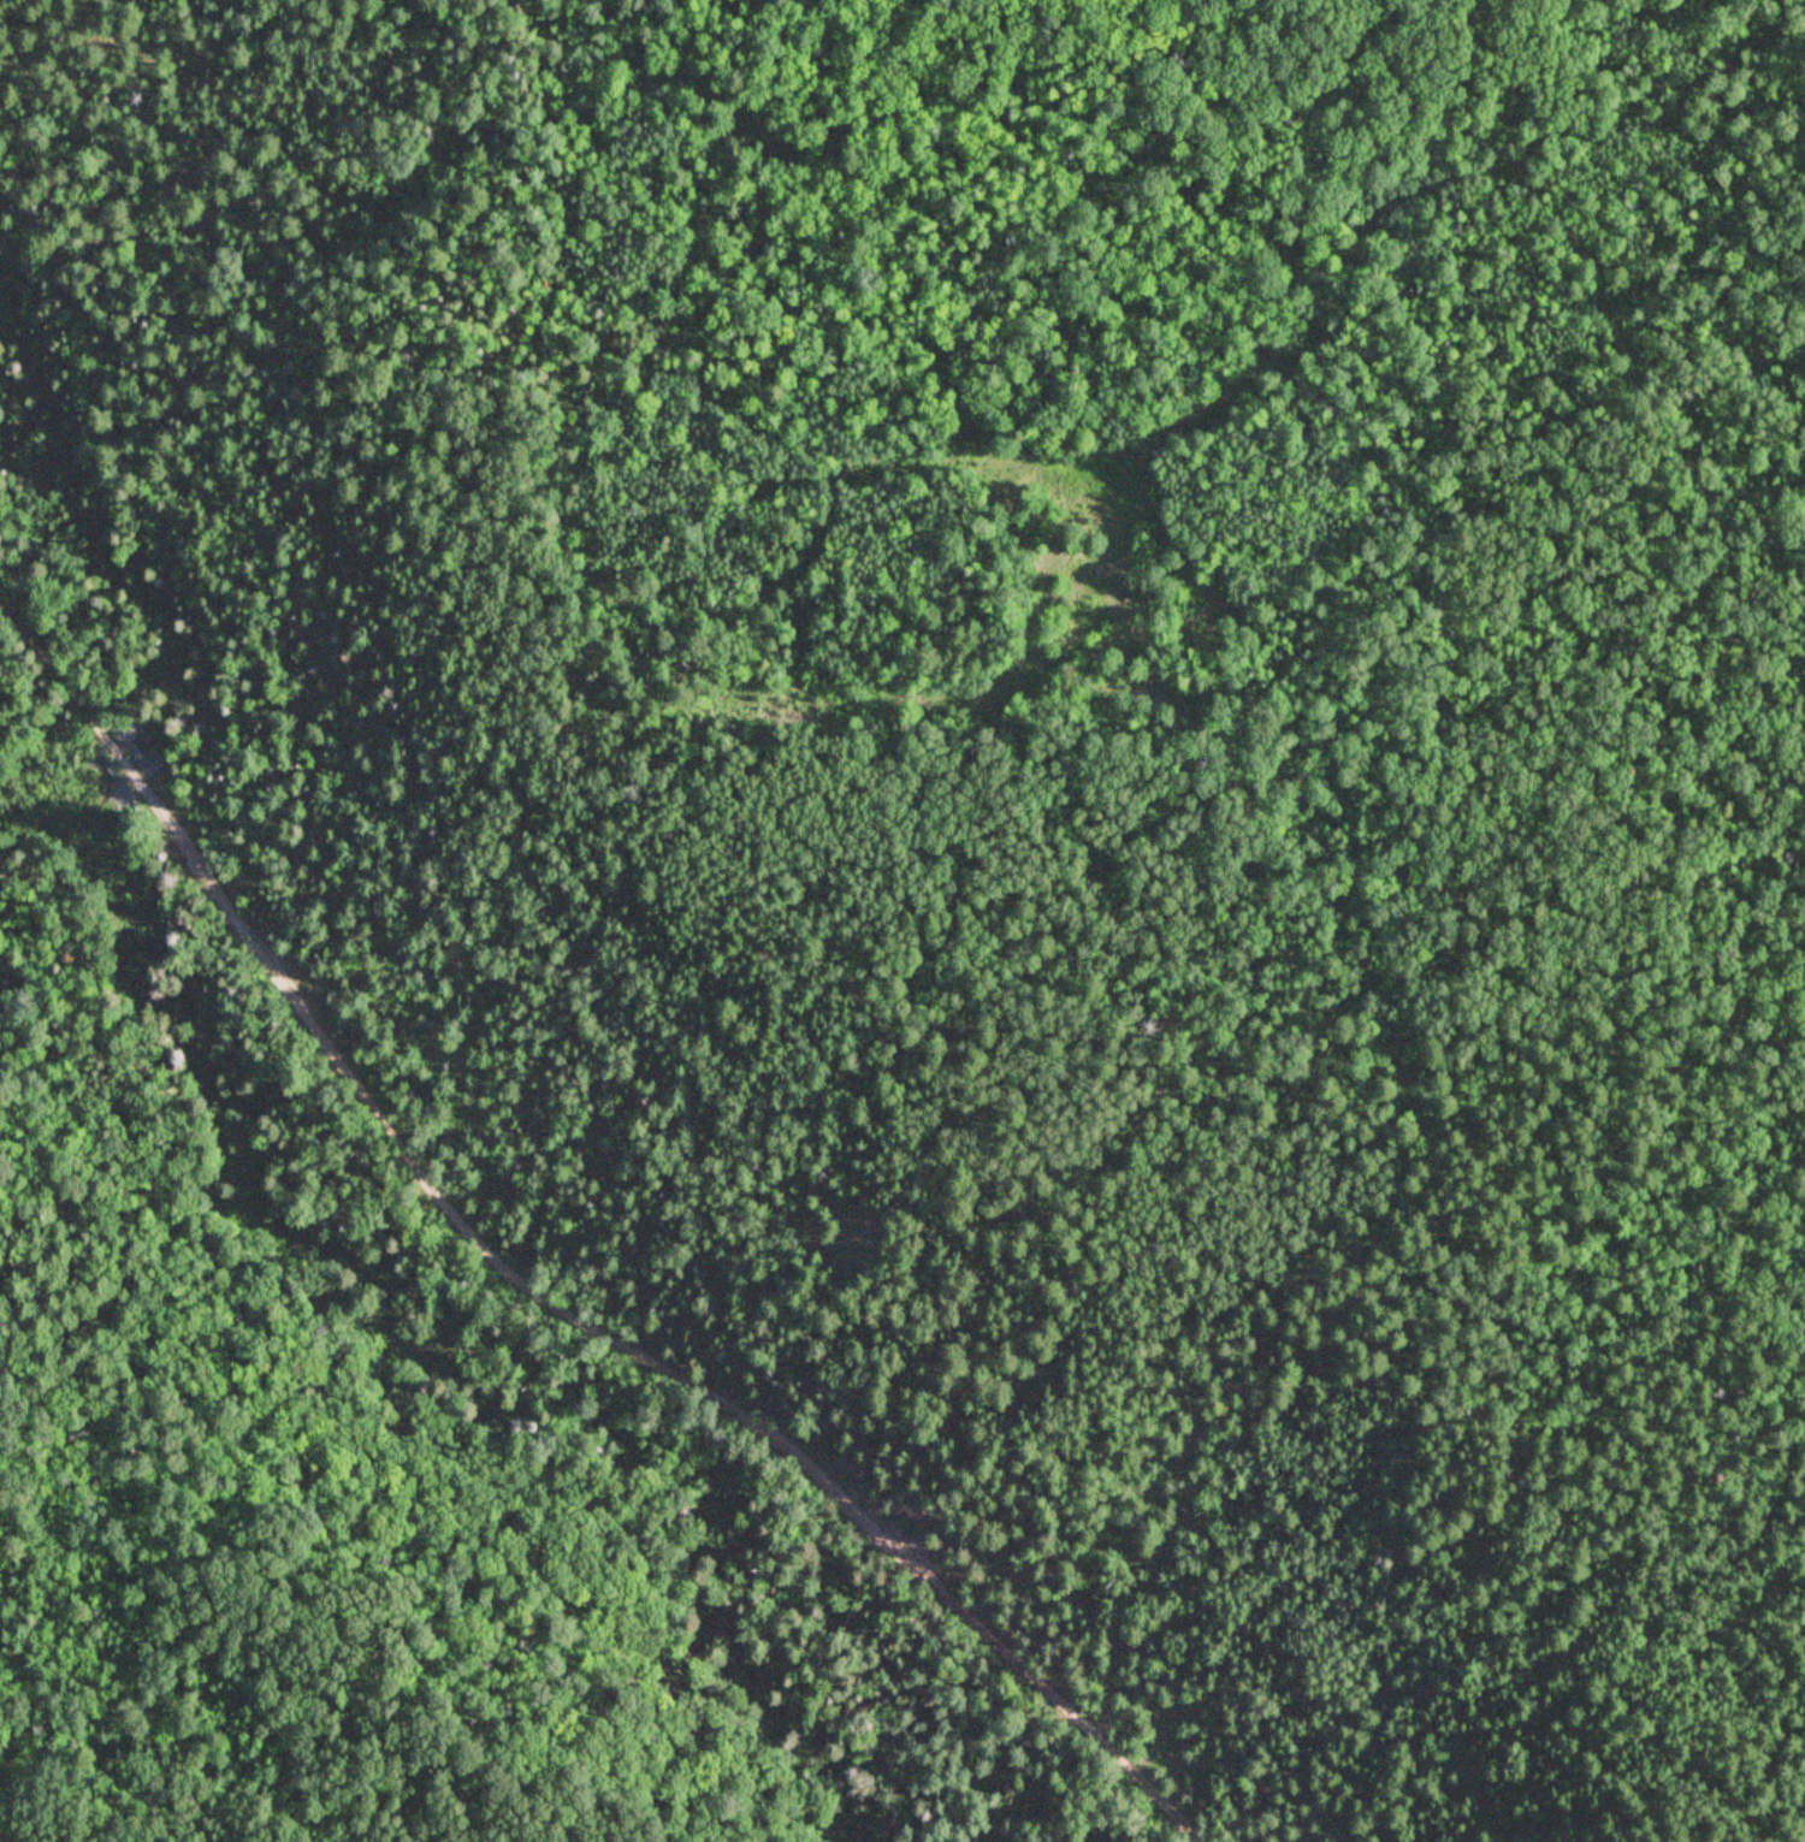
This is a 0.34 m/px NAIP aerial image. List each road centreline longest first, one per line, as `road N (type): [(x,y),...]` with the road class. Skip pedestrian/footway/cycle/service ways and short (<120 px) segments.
road 1 (residential): [(1238,1841),(1235,1830),(902,1523),(842,1431),(704,1367),(575,1293),(513,1225),(0,540)]
road 2 (track): [(1804,698),(1746,656),(1710,420),(1599,211),(1537,136),(1535,114),(1682,75),(1768,31),(1789,0)]

